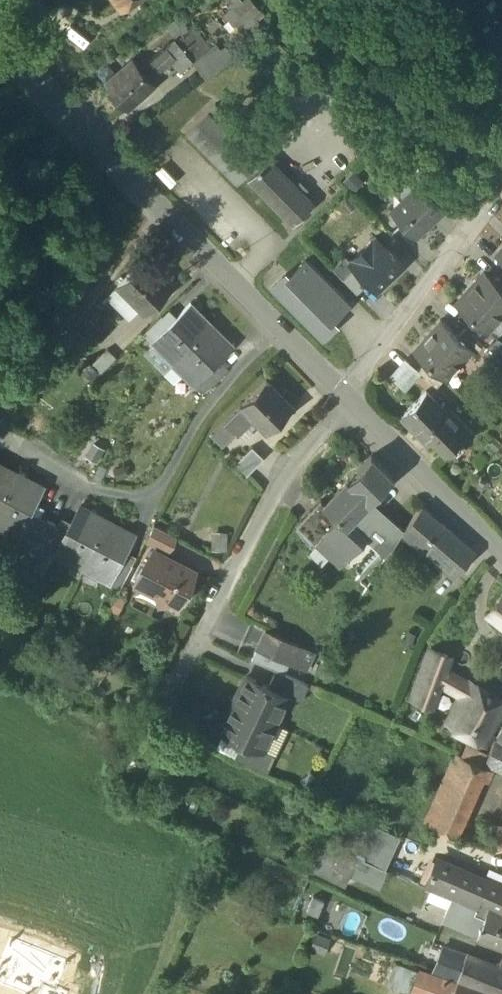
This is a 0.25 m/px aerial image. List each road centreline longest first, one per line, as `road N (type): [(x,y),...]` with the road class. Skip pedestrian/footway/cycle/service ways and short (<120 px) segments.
road 1 (secondary): [(348,401),(158,218),(0,36)]
road 2 (residential): [(348,401),(274,491),(170,703)]
road 3 (residential): [(348,401),(501,184)]
road 4 (secondary): [(501,552),(348,401)]

